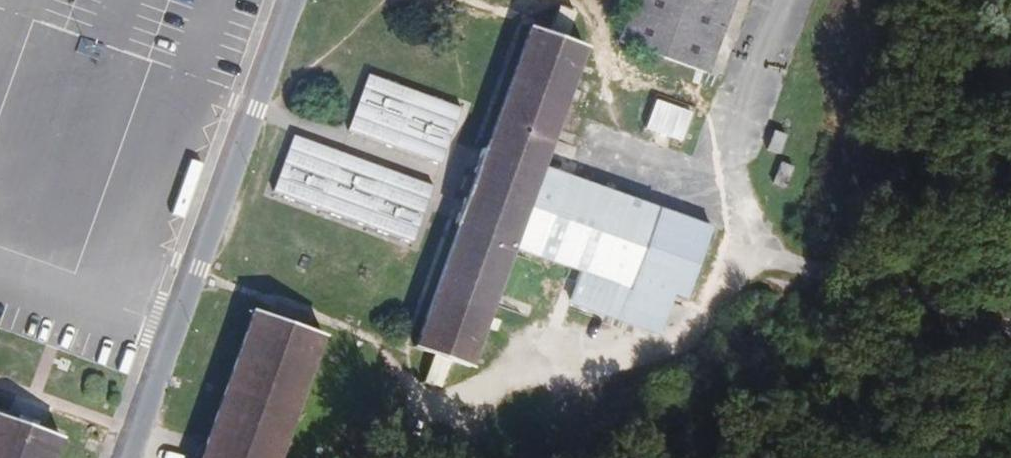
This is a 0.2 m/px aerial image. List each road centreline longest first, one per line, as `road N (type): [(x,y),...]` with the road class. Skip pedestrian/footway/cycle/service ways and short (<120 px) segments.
road 1 (unclassified): [(780,0),(724,156),(740,219),(807,271),(1010,328)]
road 2 (unclassified): [(125,457),(292,0)]

